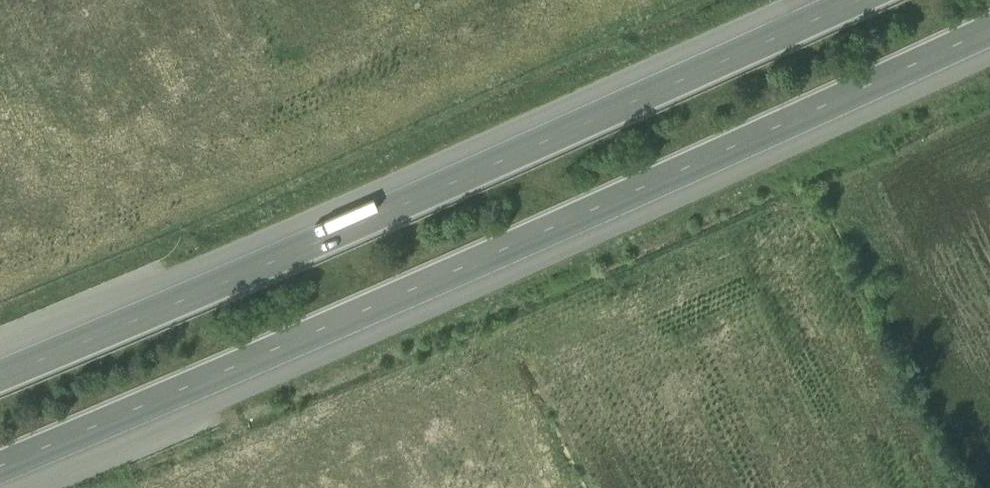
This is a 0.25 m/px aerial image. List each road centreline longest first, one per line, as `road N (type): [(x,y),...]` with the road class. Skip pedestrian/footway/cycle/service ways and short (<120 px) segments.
road 1 (motorway): [(0,465),(417,288),(989,28)]
road 2 (motorway): [(847,0),(0,371)]

